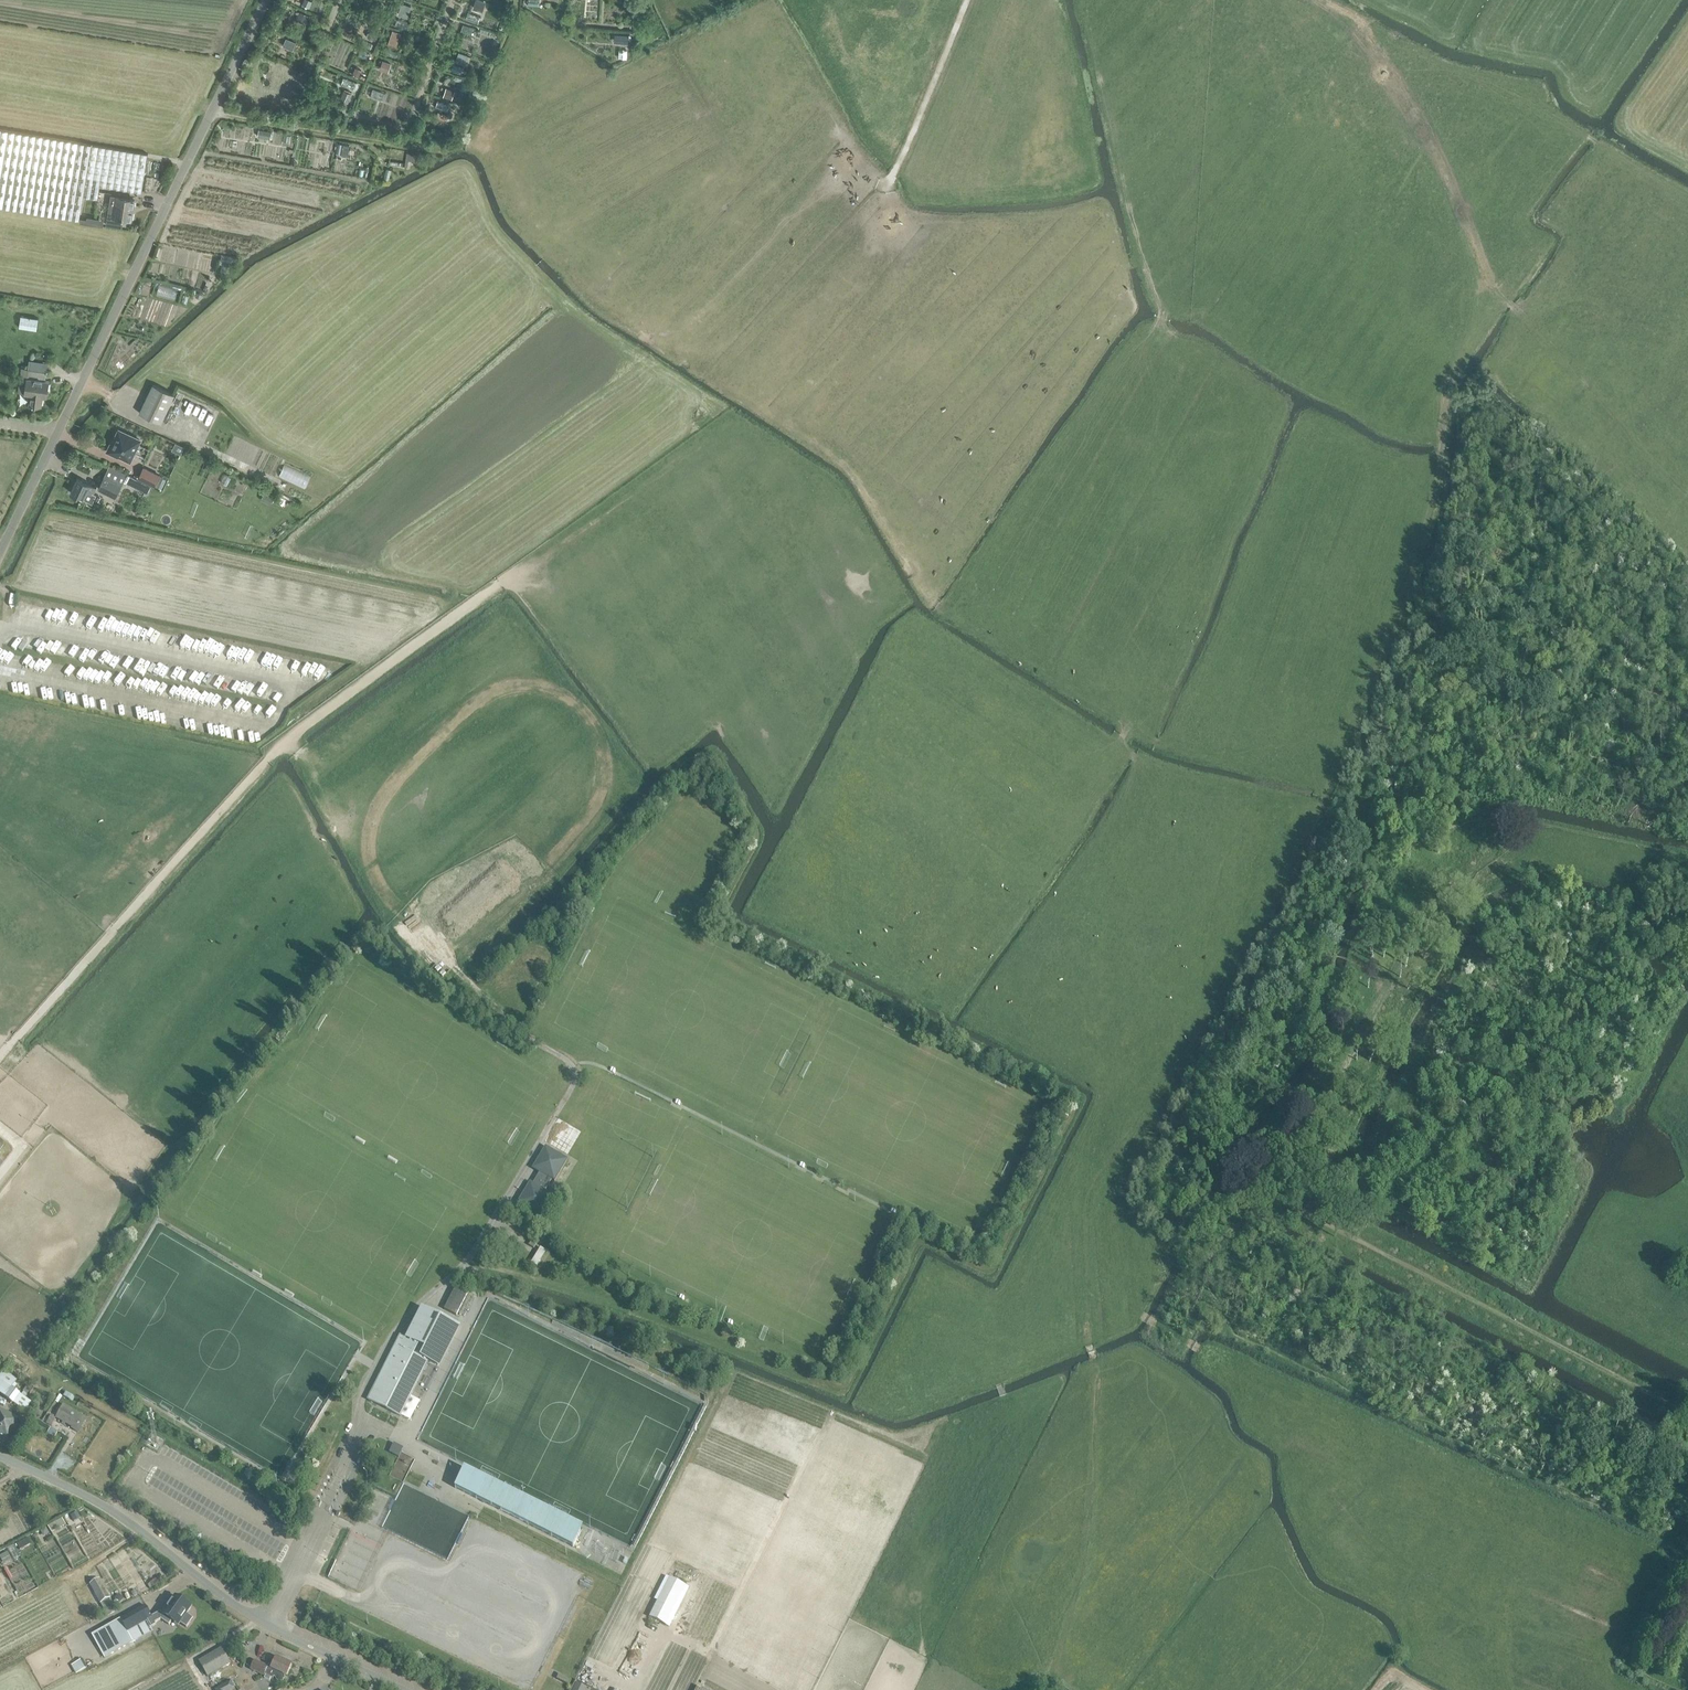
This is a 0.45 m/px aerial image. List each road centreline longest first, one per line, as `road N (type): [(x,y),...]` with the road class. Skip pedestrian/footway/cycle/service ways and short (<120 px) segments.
road 1 (track): [(519,570),(275,746),(0,1057)]
road 2 (unclassified): [(0,553),(213,114)]
road 3 (track): [(1327,0),(1364,21),(1440,159),(1493,295),(1533,315)]
road 4 (unclassified): [(0,1455),(108,1507),(259,1619)]
road 5 (track): [(709,1656),(827,1426)]
road 6 (unclassified): [(457,147),(444,153),(213,114)]
road 7 (track): [(967,0),(898,167),(875,204)]
road 8 (residential): [(259,1619),(401,1689)]
road 9 (unclassified): [(213,114),(268,0)]

